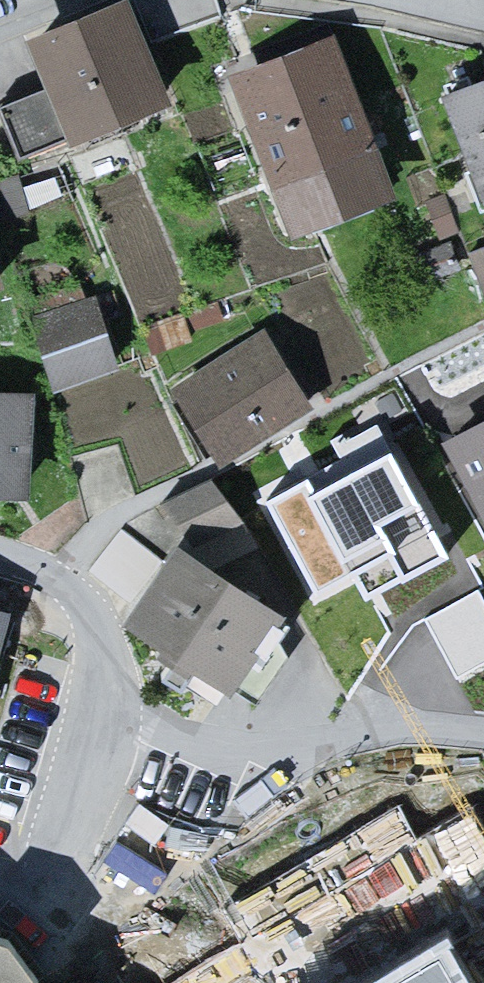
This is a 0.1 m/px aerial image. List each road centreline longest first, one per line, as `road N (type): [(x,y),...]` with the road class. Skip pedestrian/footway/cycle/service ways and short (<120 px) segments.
road 1 (residential): [(104,718),(221,753),(307,755),(395,724),(483,732)]
road 2 (residential): [(104,718),(109,636),(71,580),(0,558)]
road 3 (residential): [(20,901),(75,808),(104,718)]

